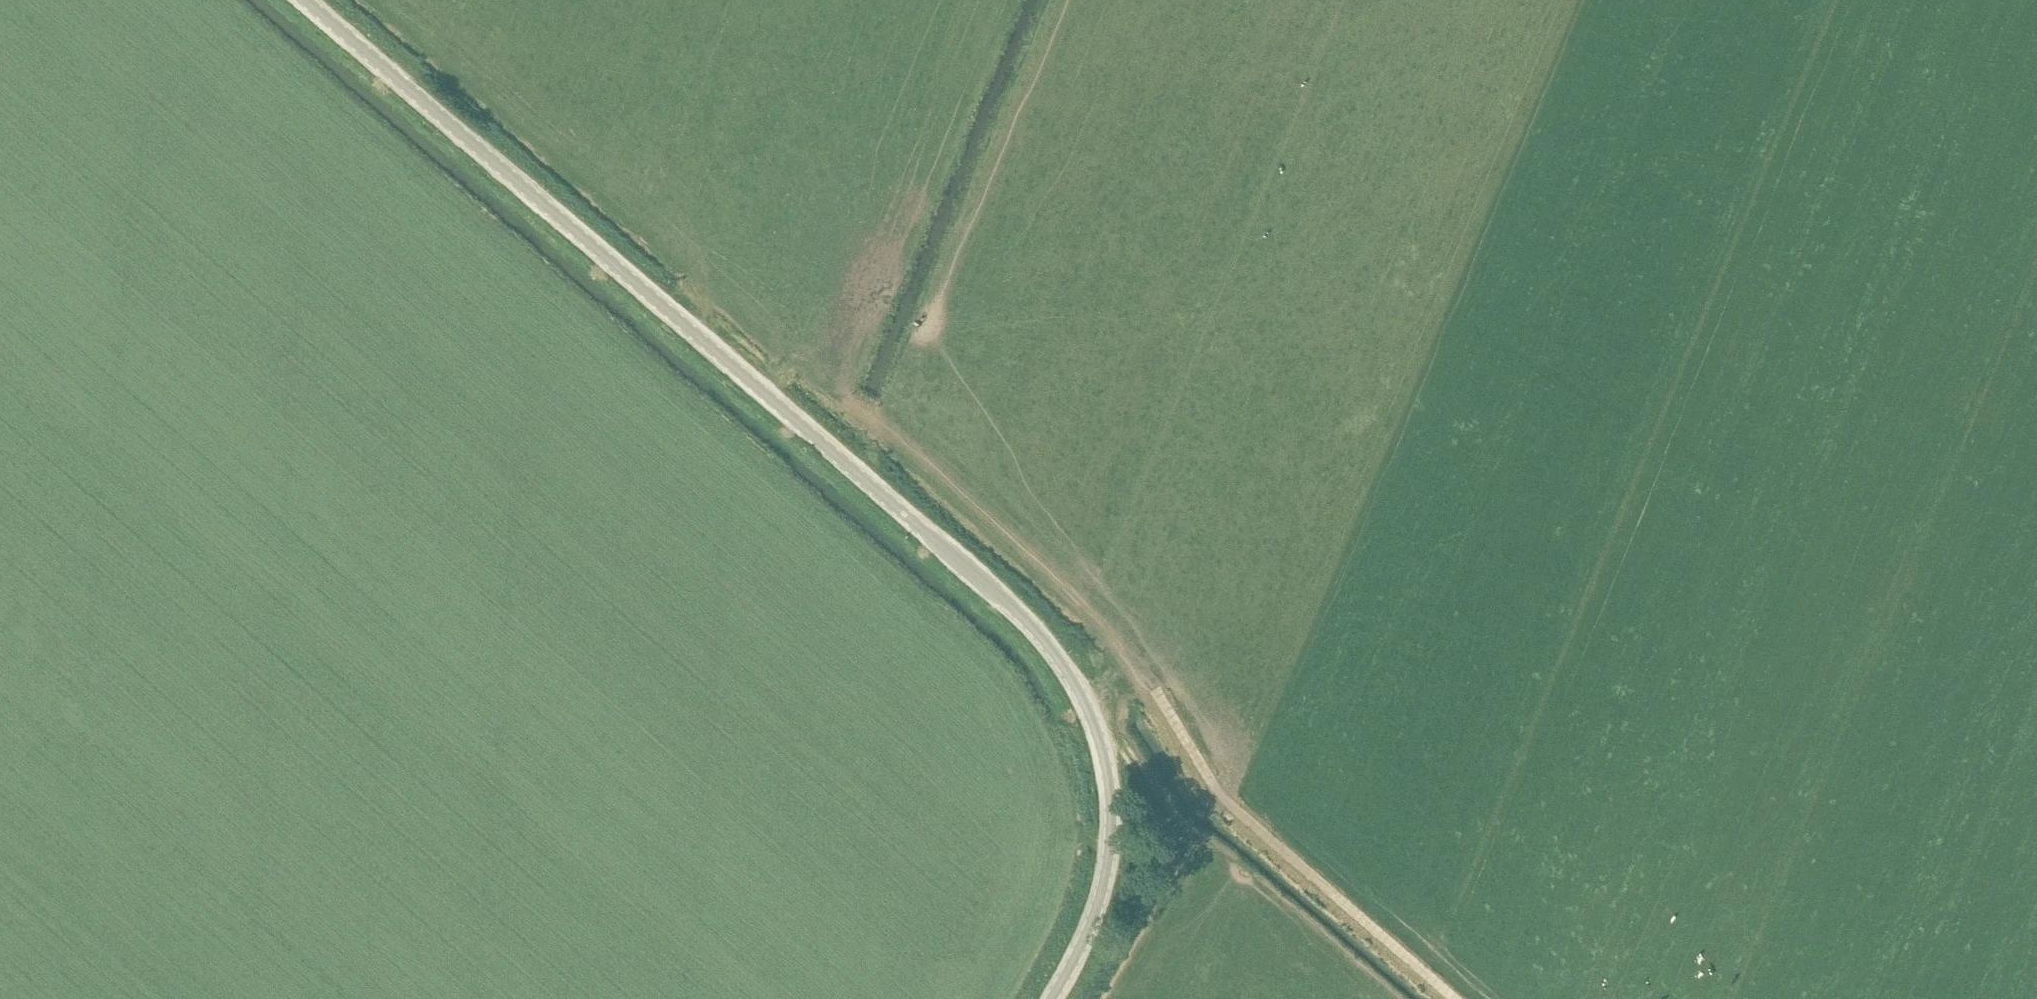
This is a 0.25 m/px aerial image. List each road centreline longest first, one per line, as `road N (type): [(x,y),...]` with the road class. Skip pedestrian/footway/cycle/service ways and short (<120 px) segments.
road 1 (unclassified): [(1054,998),(1094,931),(1117,863),(1122,788),(1089,683),(1055,630),(319,0)]

